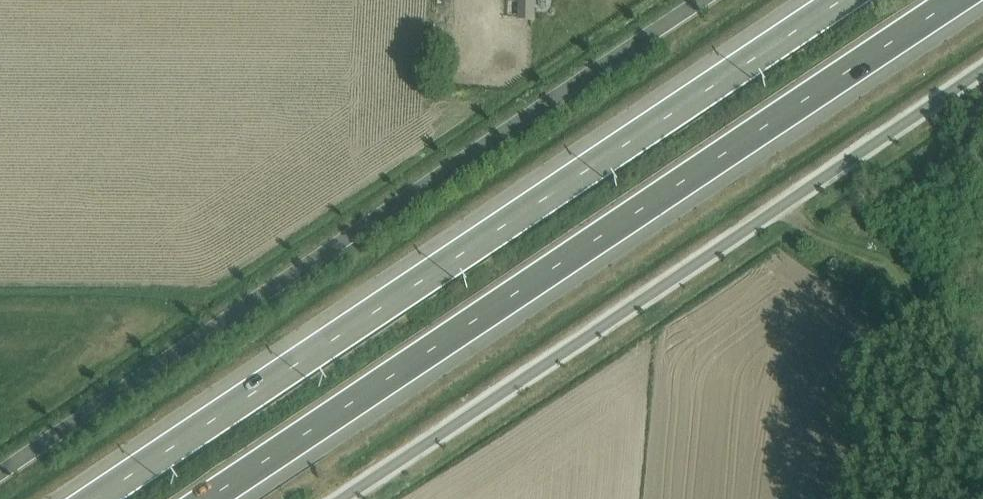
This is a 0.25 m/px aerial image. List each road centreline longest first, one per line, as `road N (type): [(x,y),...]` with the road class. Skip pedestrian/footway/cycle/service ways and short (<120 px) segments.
road 1 (motorway): [(843,0),(94,498)]
road 2 (motorway): [(208,498),(955,0)]
road 3 (tertiary): [(710,0),(0,475)]
road 4 (unclassified): [(982,72),(346,498)]

